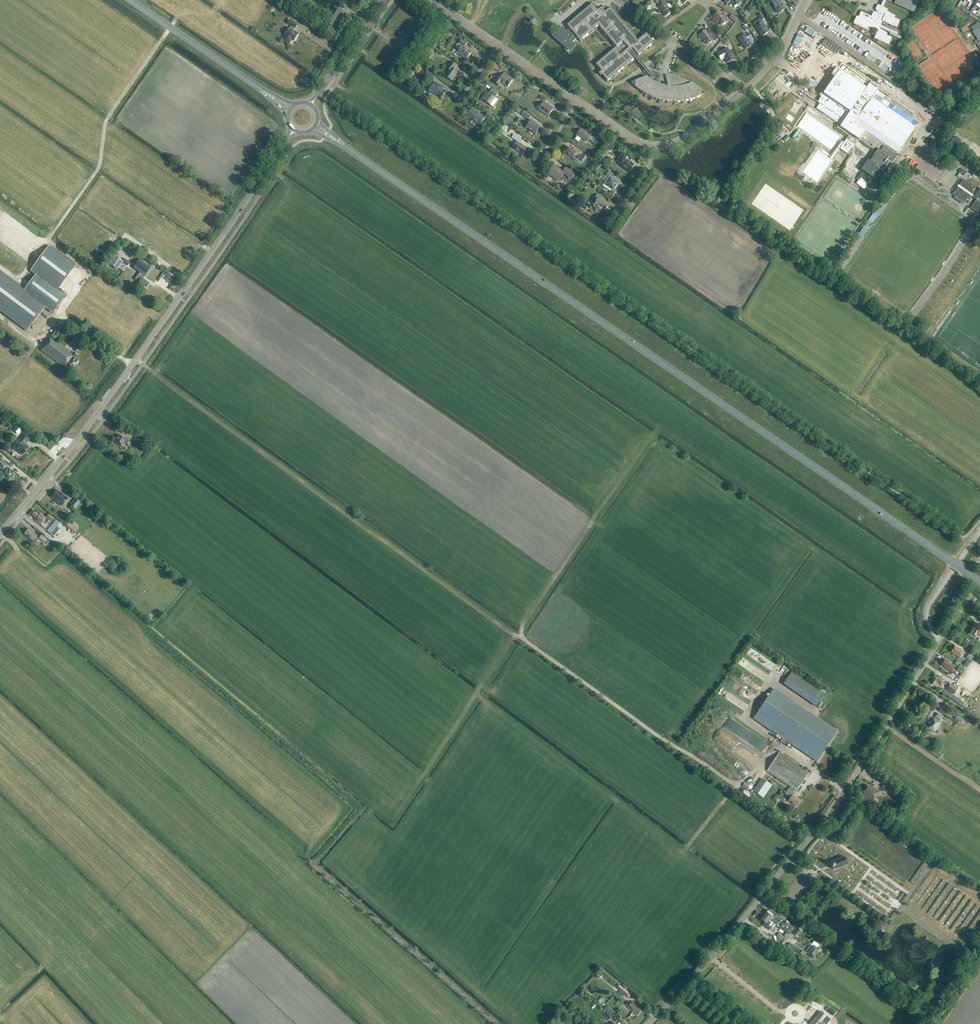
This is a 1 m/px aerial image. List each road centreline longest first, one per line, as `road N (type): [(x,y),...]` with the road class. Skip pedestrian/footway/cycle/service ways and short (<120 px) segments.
road 1 (primary): [(344,146),(979,582)]
road 2 (unclassified): [(648,1023),(811,836),(969,595)]
road 3 (secondary): [(294,130),(101,408),(0,533)]
road 4 (residential): [(979,176),(932,144),(948,117),(799,14)]
road 5 (primary): [(130,0),(261,89)]
road 6 (secondary): [(311,106),(382,0)]

